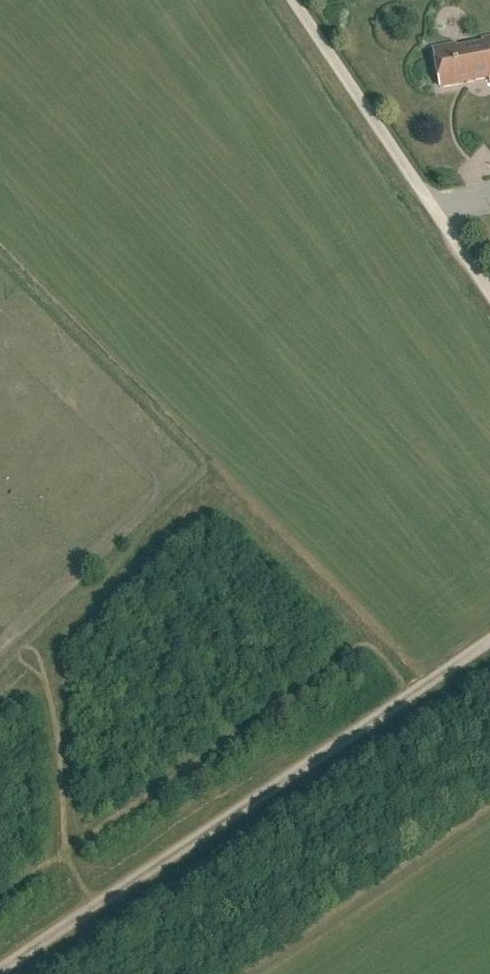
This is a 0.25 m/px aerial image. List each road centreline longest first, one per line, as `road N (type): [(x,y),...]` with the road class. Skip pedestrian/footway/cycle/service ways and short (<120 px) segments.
road 1 (track): [(489,641),(0,970)]
road 2 (unclassified): [(489,293),(293,0)]

